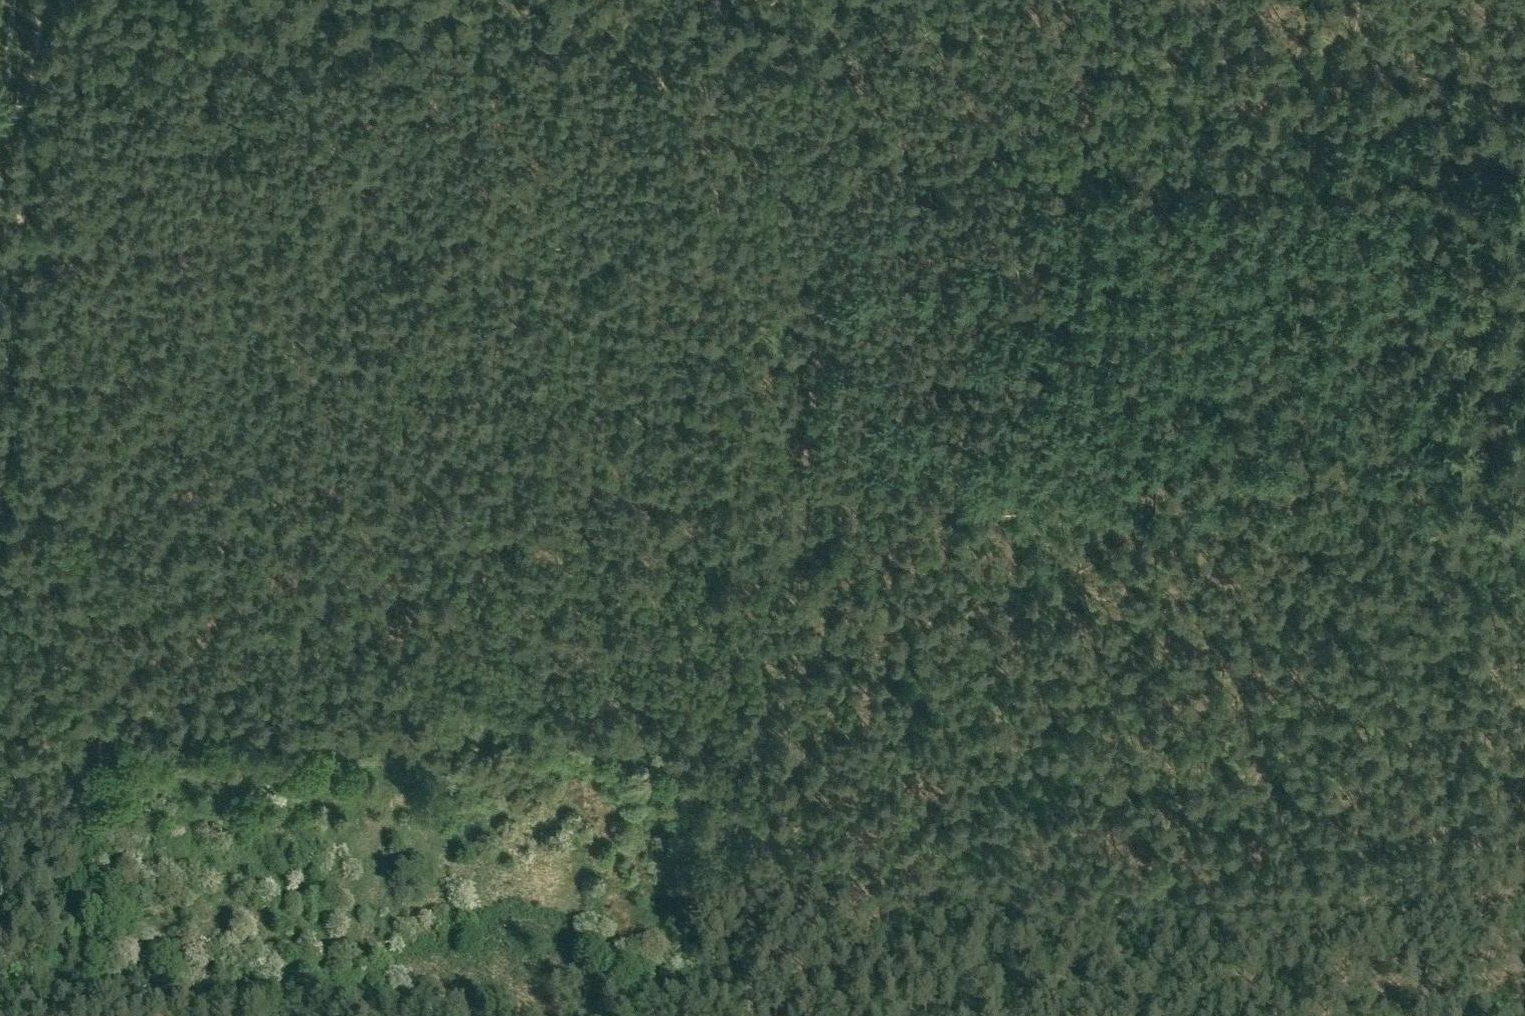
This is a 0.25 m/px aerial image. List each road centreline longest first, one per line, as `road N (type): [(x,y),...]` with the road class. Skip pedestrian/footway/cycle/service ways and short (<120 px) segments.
road 1 (track): [(32,49),(0,402)]

